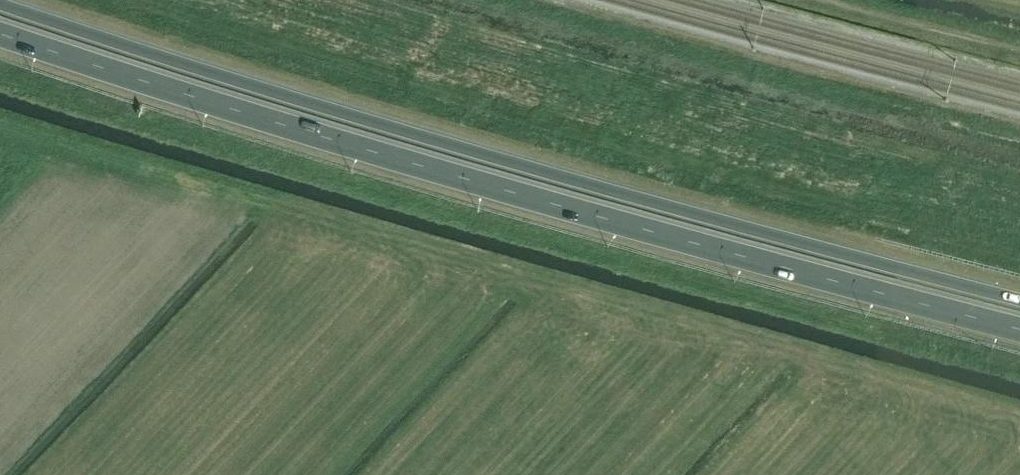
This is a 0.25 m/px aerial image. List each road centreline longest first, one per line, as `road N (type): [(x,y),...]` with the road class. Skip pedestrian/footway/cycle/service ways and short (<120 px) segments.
road 1 (trunk): [(1019,300),(648,203),(223,77),(0,2)]
road 2 (trunk): [(0,32),(730,256),(1019,329)]

